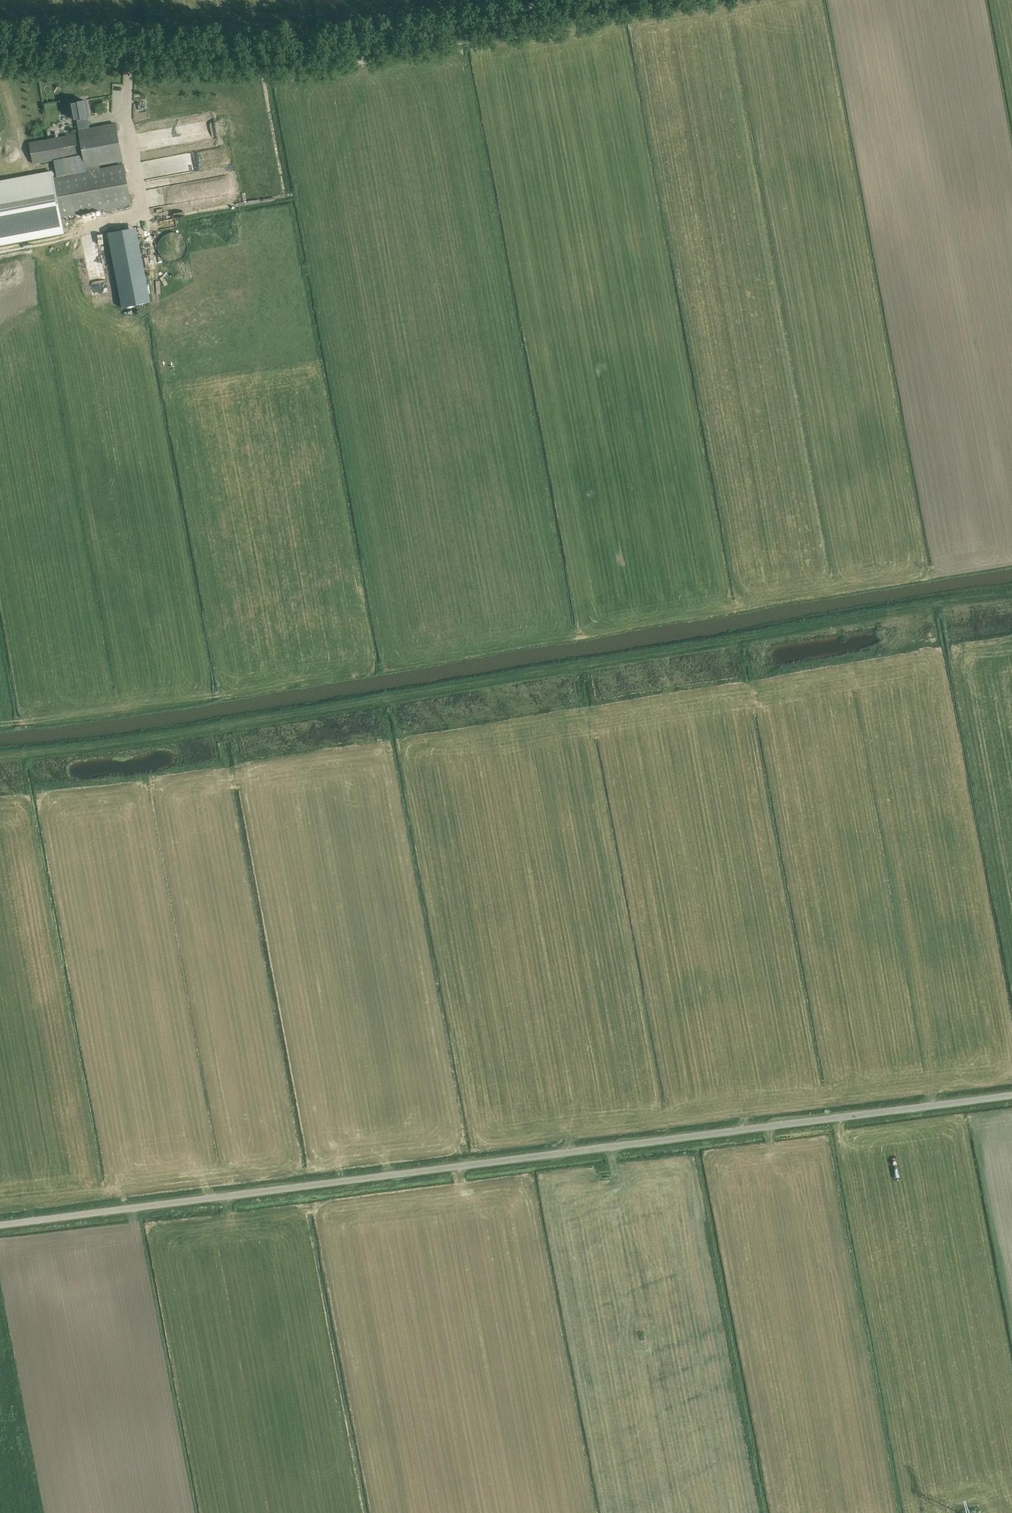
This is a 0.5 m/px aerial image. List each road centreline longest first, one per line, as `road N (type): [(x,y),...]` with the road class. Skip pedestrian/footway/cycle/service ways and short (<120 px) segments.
road 1 (unclassified): [(0,1225),(1011,1095)]
road 2 (unclassified): [(0,47),(303,52),(598,0)]

